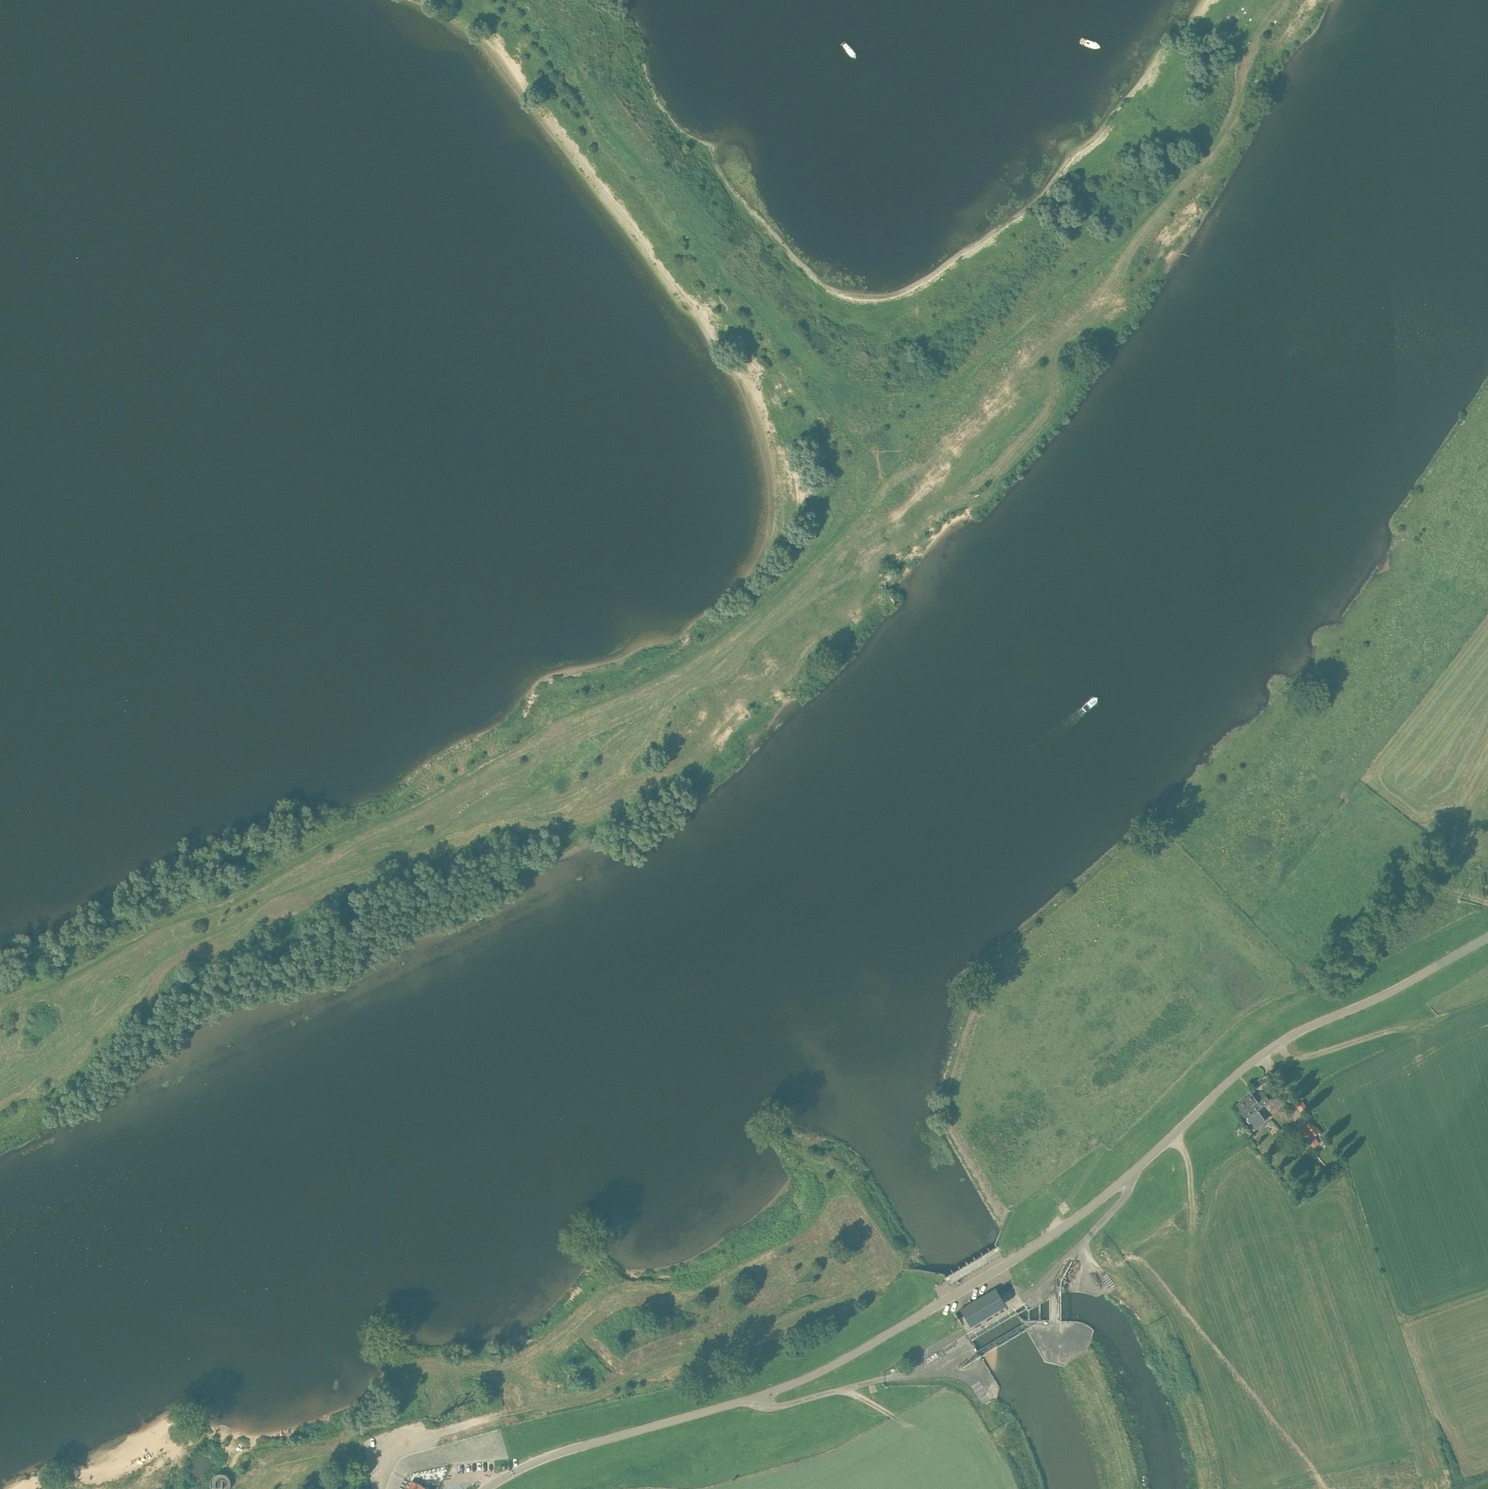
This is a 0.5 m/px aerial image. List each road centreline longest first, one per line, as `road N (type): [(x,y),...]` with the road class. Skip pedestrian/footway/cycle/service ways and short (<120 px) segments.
road 1 (track): [(0,1001),(249,870),(471,779),(550,723),(761,639),(829,601),(923,385),(1025,296),(1137,178),(1203,103),(1270,0)]
road 2 (unclassified): [(487,1488),(555,1455),(774,1392),(832,1366),(1078,1215),(1278,1044),(1487,938)]

